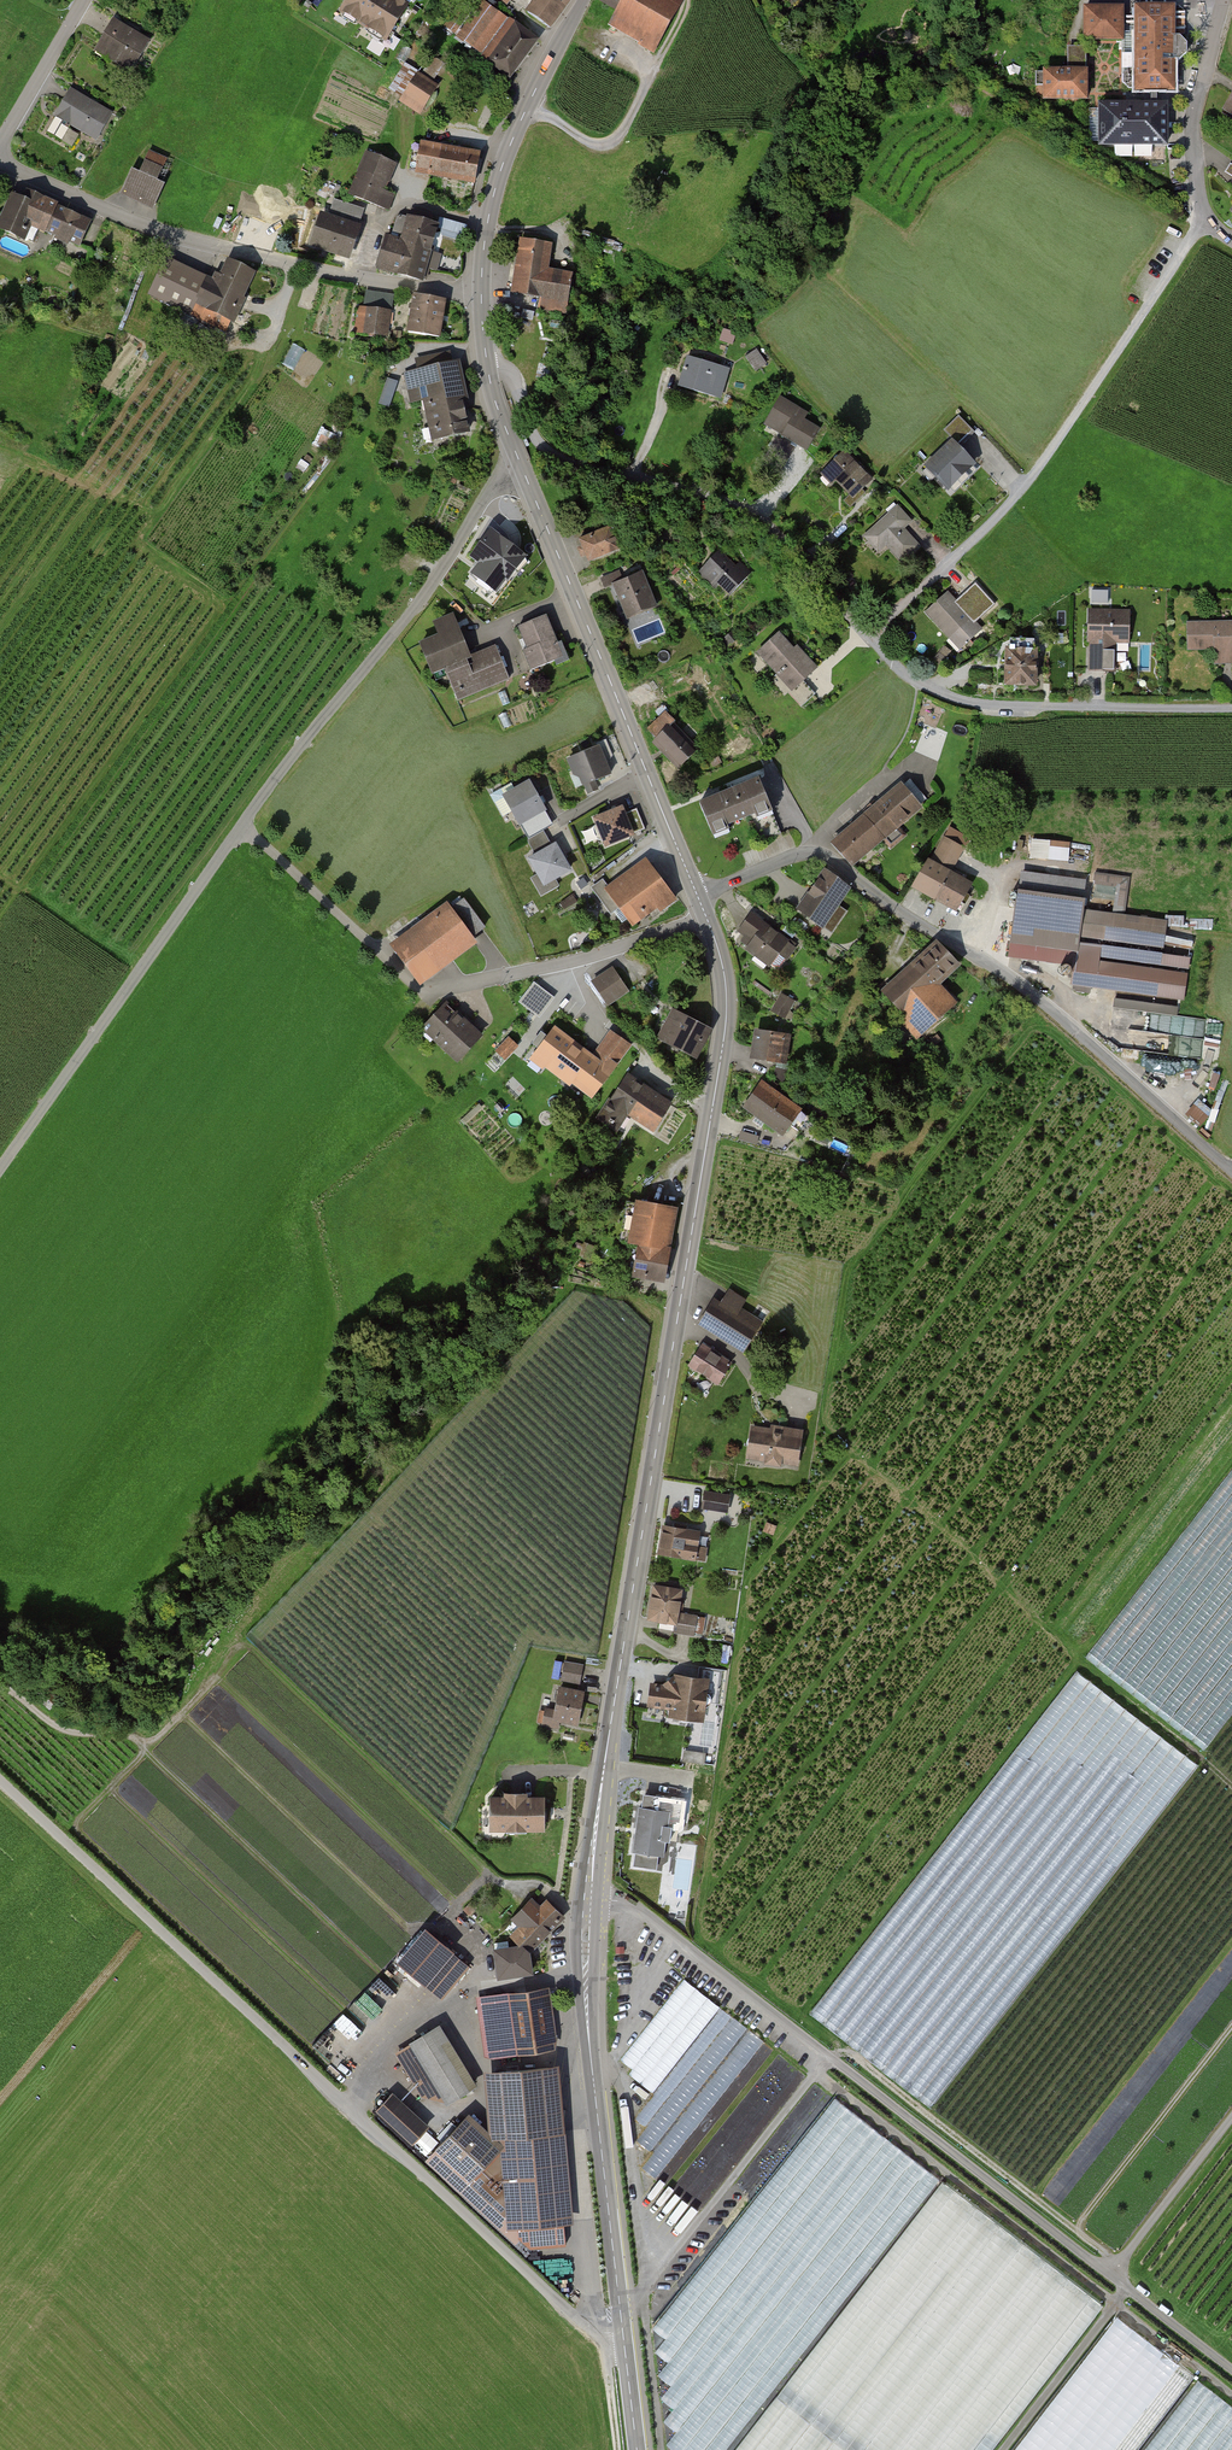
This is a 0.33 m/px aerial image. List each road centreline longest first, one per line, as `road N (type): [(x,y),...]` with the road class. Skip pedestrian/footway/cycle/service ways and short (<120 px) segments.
road 1 (unclassified): [(0,1781),(570,2313),(605,2334),(623,2332)]
road 2 (unclassified): [(1231,2369),(674,1939),(627,1905),(588,1899)]
road 3 (secondary): [(712,1110),(588,1899)]
road 4 (residential): [(83,0),(10,127),(4,153),(19,170),(174,234),(375,282),(481,293)]
road 5 (track): [(1231,1786),(1064,1646),(826,1420)]
road 6 (residential): [(1205,218),(1035,474),(869,637)]
road 7 (residential): [(1231,1169),(1051,1010),(813,852)]
road 8 (track): [(1205,218),(1140,196),(1087,151),(898,72),(813,78),(757,0)]
road 9 (residential): [(487,369),(510,375),(531,437),(549,451),(726,505),(804,565),(869,637)]
road 10 (unclassified): [(524,473),(493,487),(415,608),(241,827)]
road 11 (secondary): [(524,473),(697,896)]
road 12 (secondary): [(588,1899),(585,1992),(623,2332)]
road 13 (unclassified): [(241,827),(0,1168)]
road 14 (residential): [(241,827),(418,989),(576,961)]
road 15 (residential): [(869,637),(919,682),(985,704),(1231,708)]
road 16 (secondary): [(582,0),(508,150),(488,223),(481,293)]
road 17 (track): [(218,1679),(149,1743),(70,1731),(0,1686)]
road 18 (residential): [(1226,0),(1194,114),(1205,218)]
road 19 (residential): [(576,961),(592,1007),(663,1078),(712,1110)]
road 20 (secondary): [(707,917),(726,986),(712,1110)]
road 21 (track): [(1231,2121),(1114,2277)]
road 22 (residential): [(813,852),(916,758)]
road 23 (residential): [(576,961),(707,917)]
road 24 (residential): [(697,896),(813,852)]

